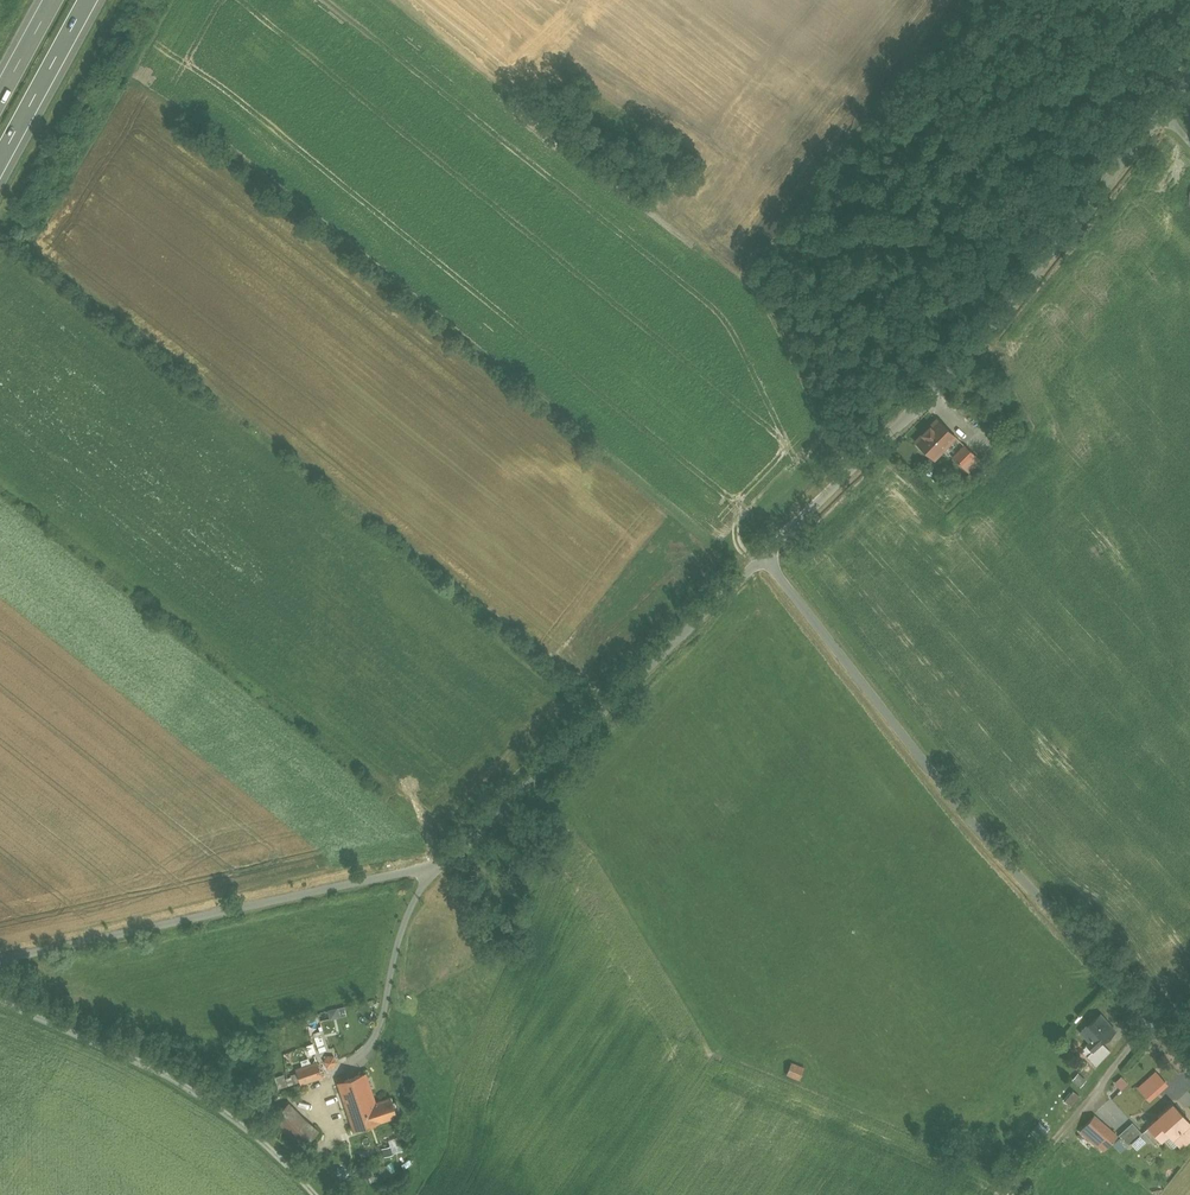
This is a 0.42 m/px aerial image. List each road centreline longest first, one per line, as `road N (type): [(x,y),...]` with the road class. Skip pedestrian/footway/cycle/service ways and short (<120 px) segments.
road 1 (unclassified): [(0,959),(443,864),(761,557)]
road 2 (unclassified): [(761,557),(981,829),(1189,1058)]
road 3 (unclassified): [(761,557),(968,352),(1189,73)]
road 4 (motorway): [(0,174),(93,0)]

